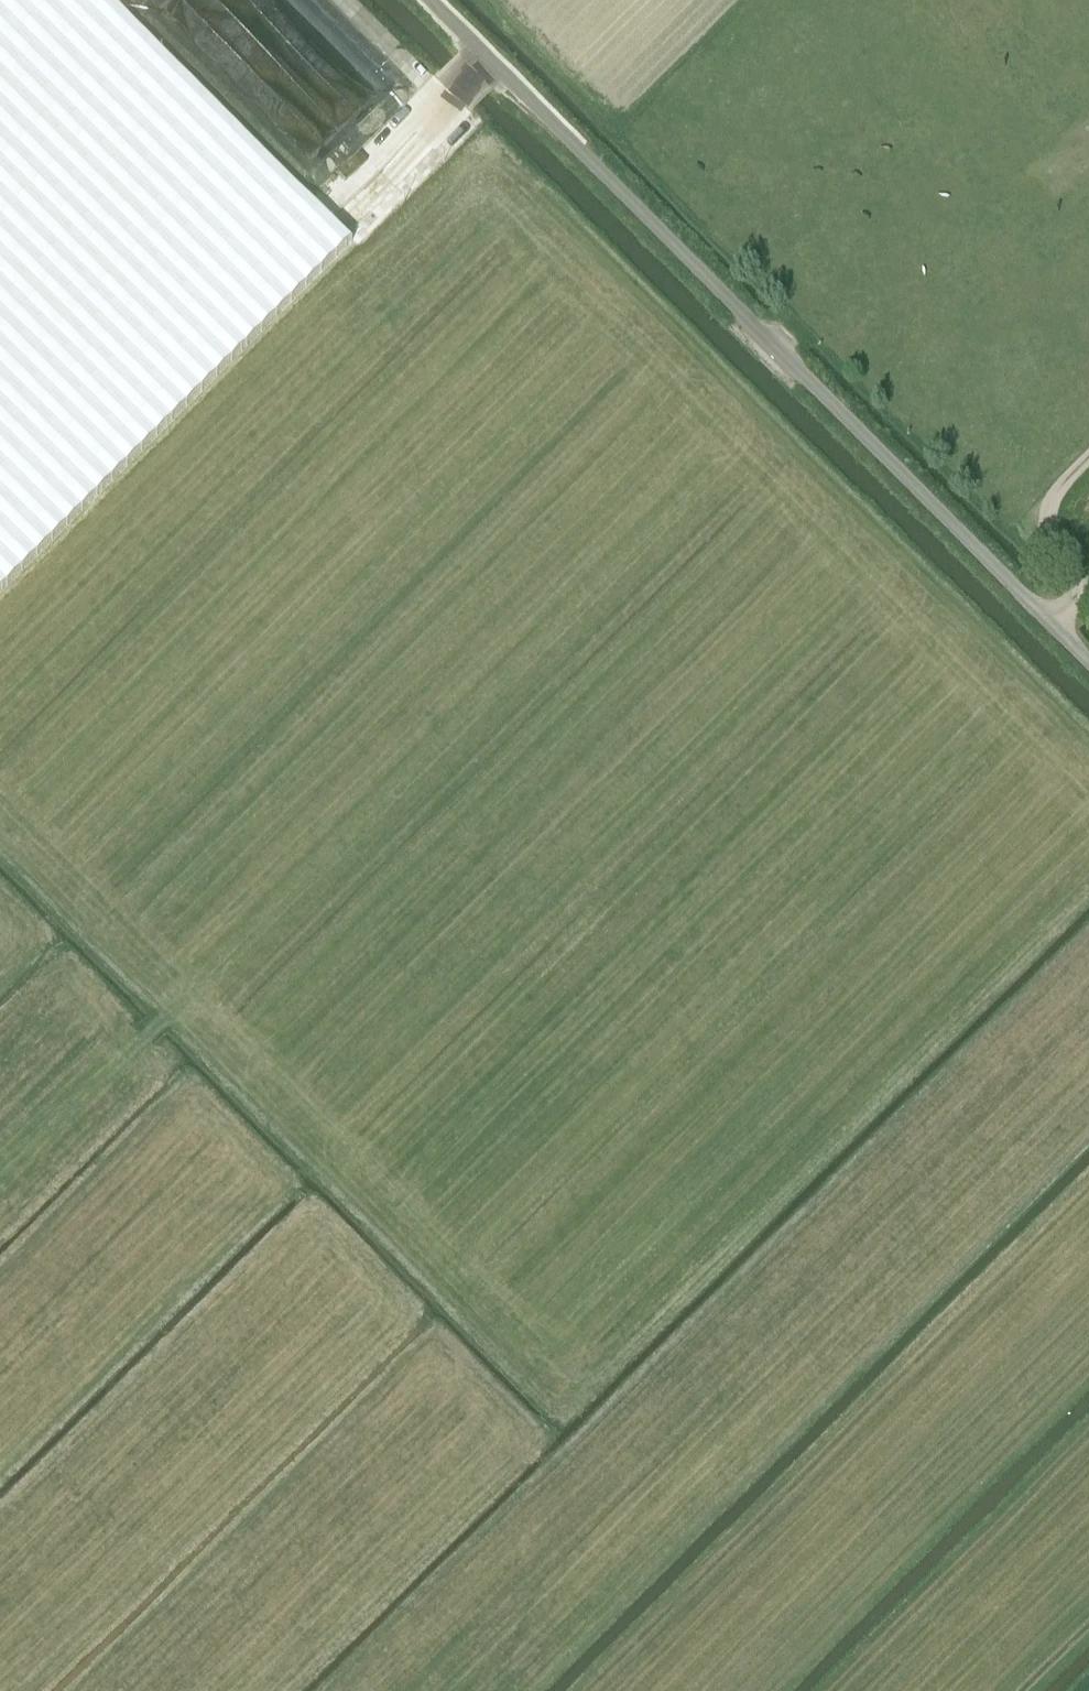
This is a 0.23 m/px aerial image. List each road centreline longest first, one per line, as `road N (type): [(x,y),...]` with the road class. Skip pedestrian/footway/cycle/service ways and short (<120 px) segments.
road 1 (unclassified): [(1088,662),(429,0)]

